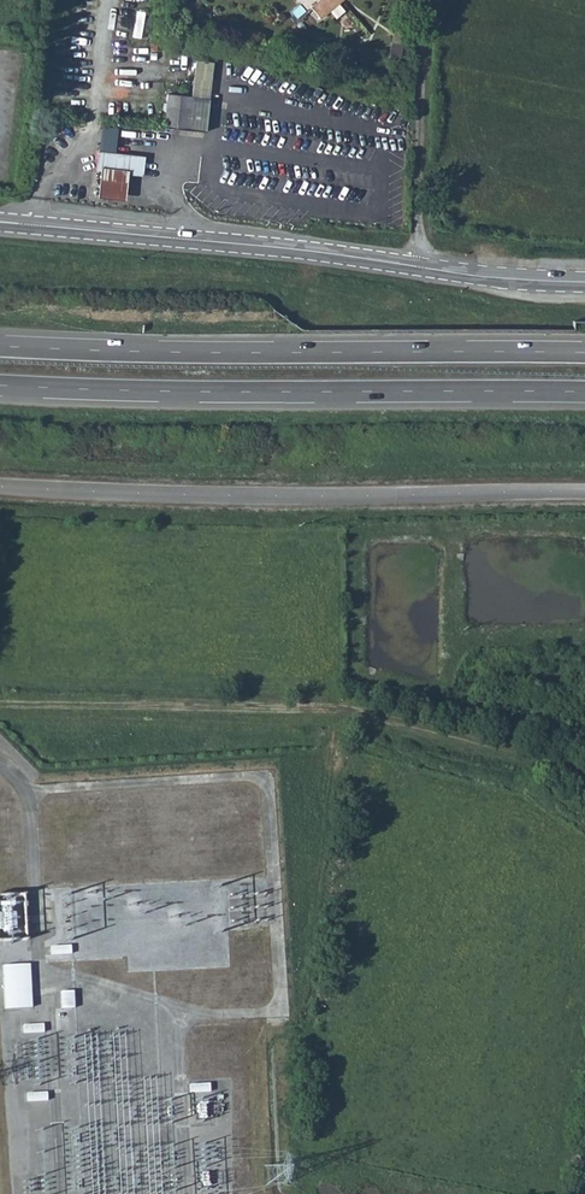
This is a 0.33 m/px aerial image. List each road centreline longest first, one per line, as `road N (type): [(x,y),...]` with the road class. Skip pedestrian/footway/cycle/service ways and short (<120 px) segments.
road 1 (track): [(0,704),(349,713),(584,764)]
road 2 (tertiary): [(584,495),(0,487)]
road 3 (trunk): [(584,353),(0,346)]
road 4 (trunk): [(0,385),(584,391)]
road 5 (tertiary): [(420,267),(0,220)]
road 6 (unclassified): [(420,267),(419,0)]
road 7 (tertiary): [(584,282),(420,267)]

